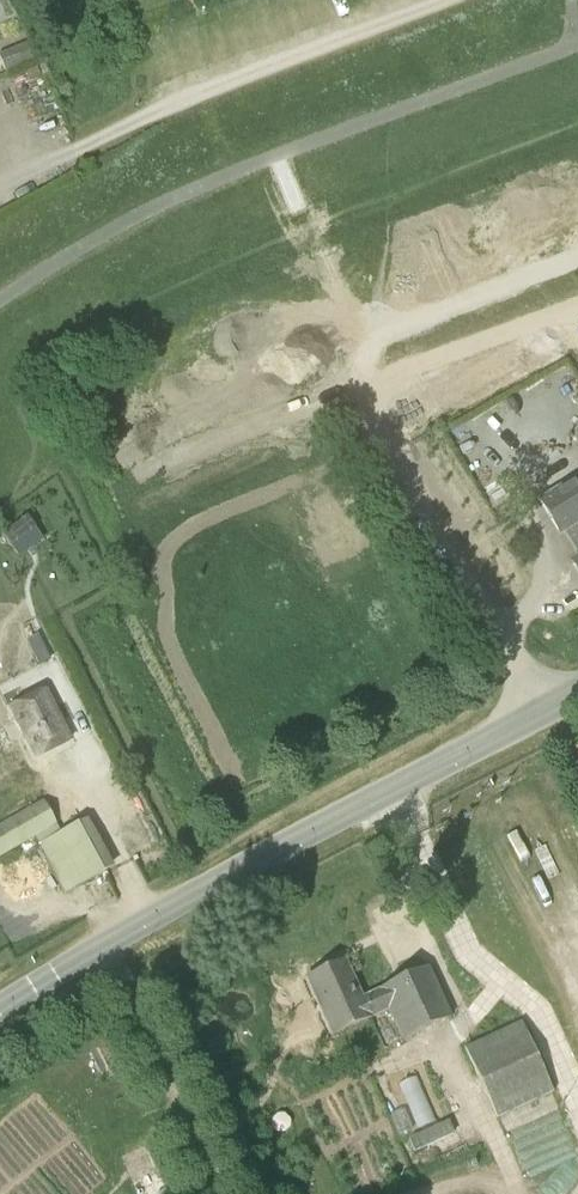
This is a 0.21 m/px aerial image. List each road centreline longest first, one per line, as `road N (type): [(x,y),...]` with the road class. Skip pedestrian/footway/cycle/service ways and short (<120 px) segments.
road 1 (unclassified): [(0,1005),(577,691)]
road 2 (unknown): [(392,456),(362,390),(372,342),(386,330),(577,261)]
road 3 (unknown): [(372,417),(385,389),(410,370),(577,307)]

